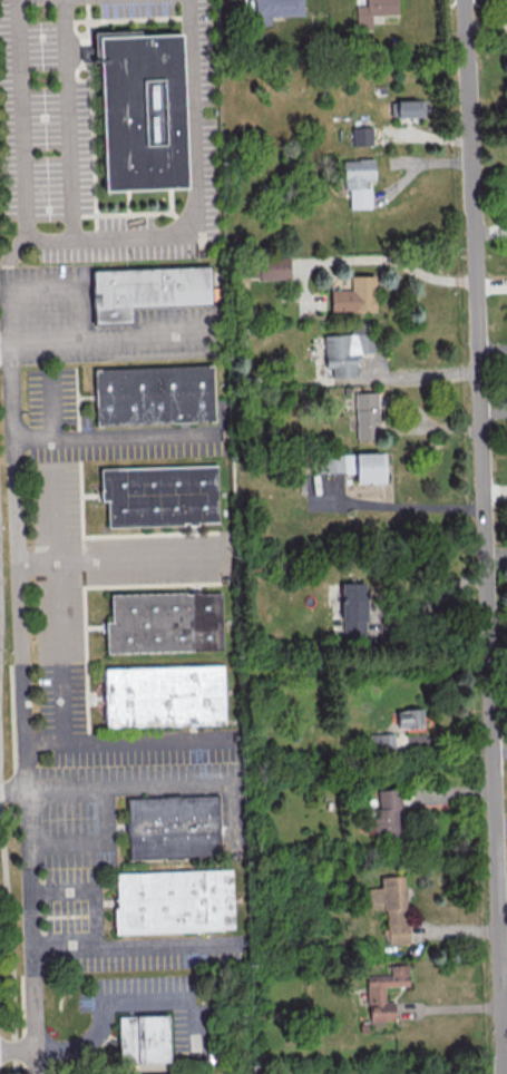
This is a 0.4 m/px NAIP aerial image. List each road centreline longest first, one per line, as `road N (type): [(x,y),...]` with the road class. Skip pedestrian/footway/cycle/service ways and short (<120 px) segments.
road 1 (residential): [(506,1073),(465,0)]

